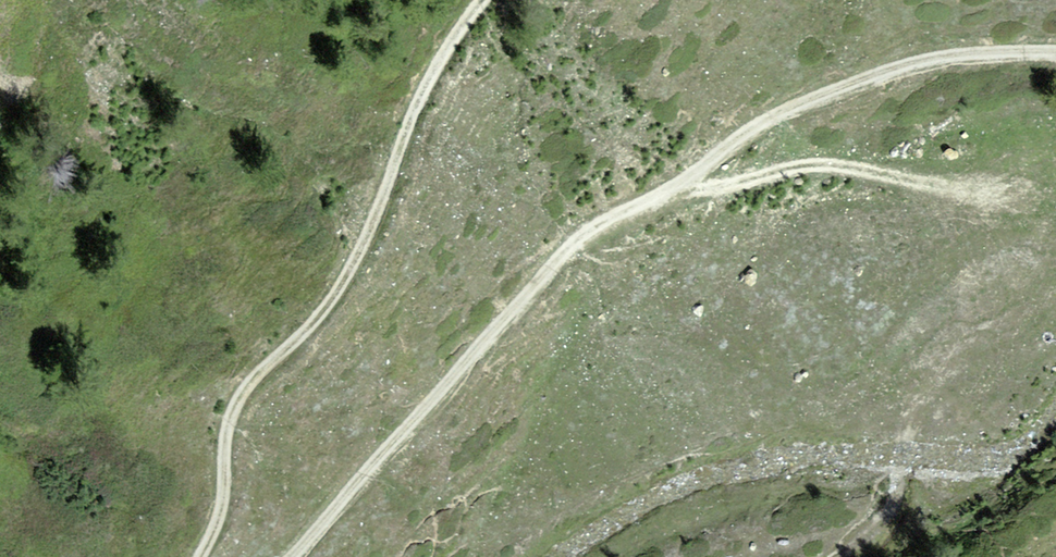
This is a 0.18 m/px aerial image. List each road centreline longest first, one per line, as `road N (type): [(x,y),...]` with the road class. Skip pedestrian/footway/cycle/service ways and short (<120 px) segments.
road 1 (track): [(1055,52),(924,62),(819,97),(747,132),(691,175),(586,233),(293,556)]
road 2 (track): [(200,556),(222,507),(226,435),(238,398),(338,292),(429,79),(484,0)]
road 3 (track): [(652,197),(793,167),(841,165),(990,194)]

